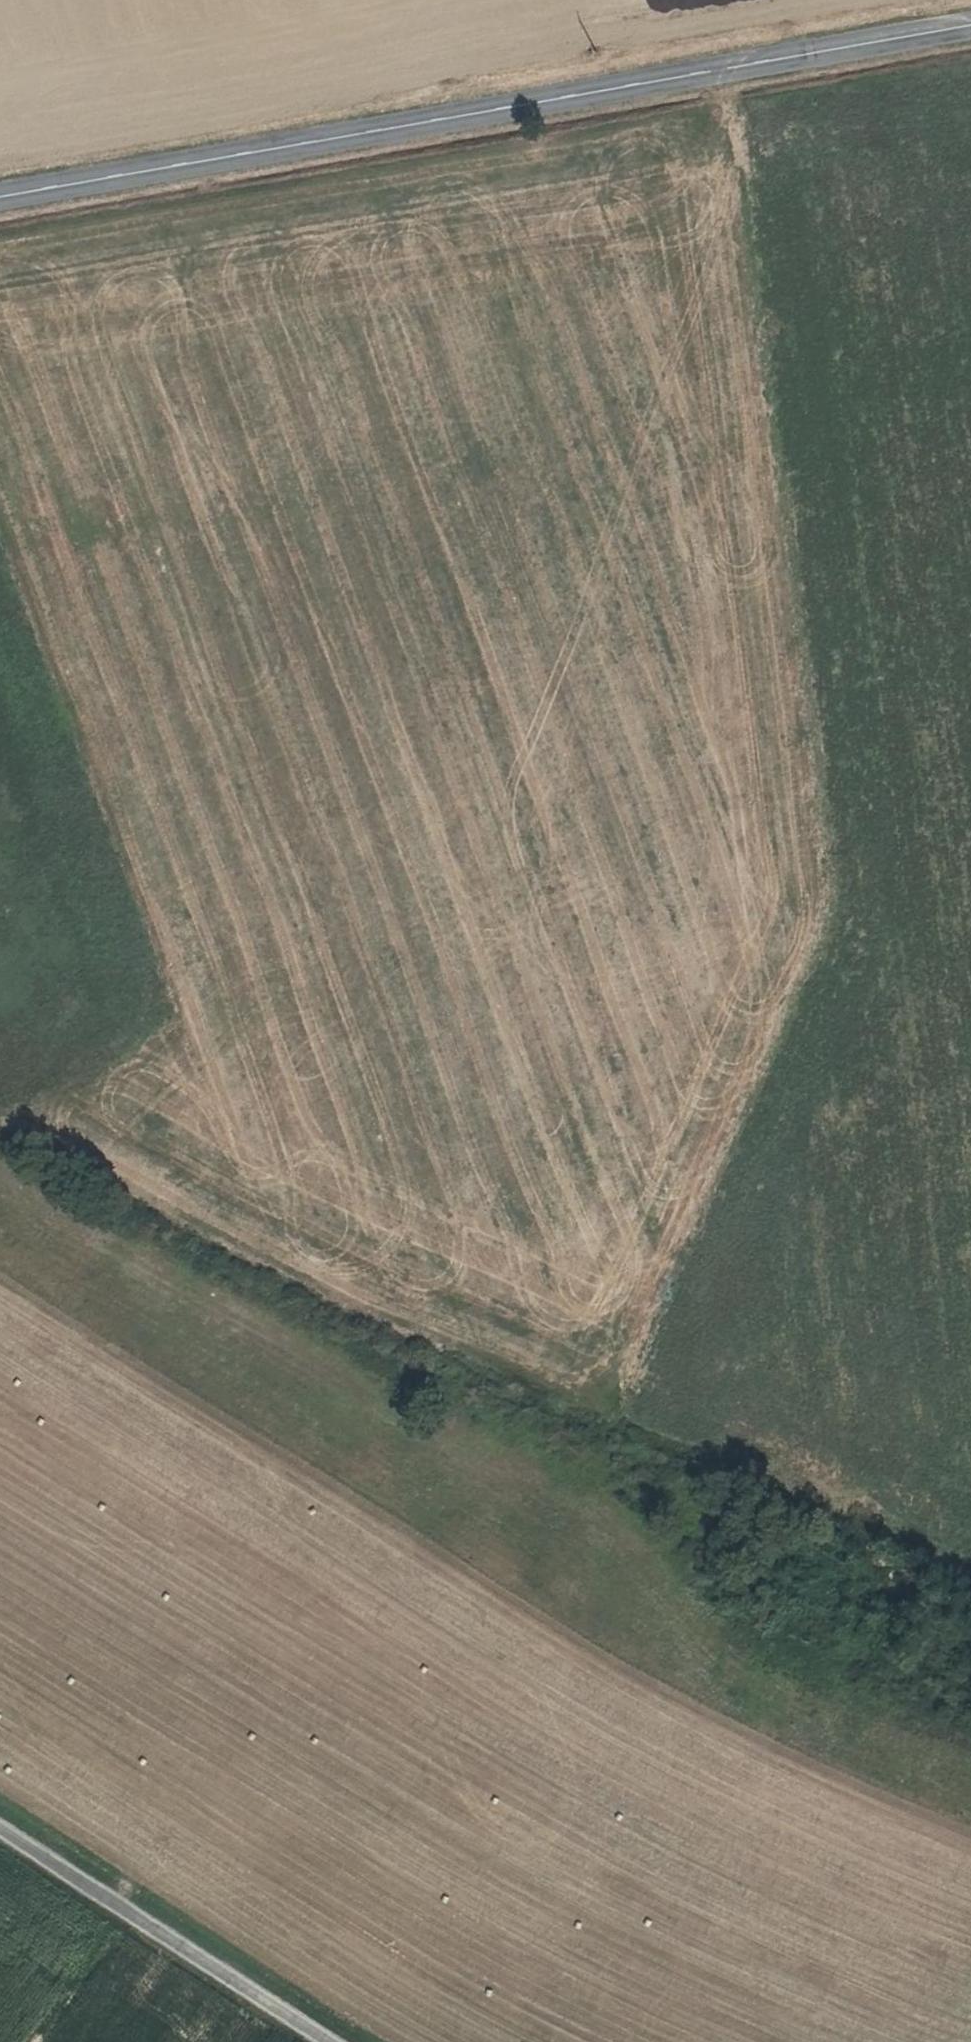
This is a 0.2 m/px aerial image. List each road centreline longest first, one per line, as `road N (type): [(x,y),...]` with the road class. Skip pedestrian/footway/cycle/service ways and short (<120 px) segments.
road 1 (tertiary): [(0,197),(970,25)]
road 2 (unclassified): [(0,1838),(317,2041)]

